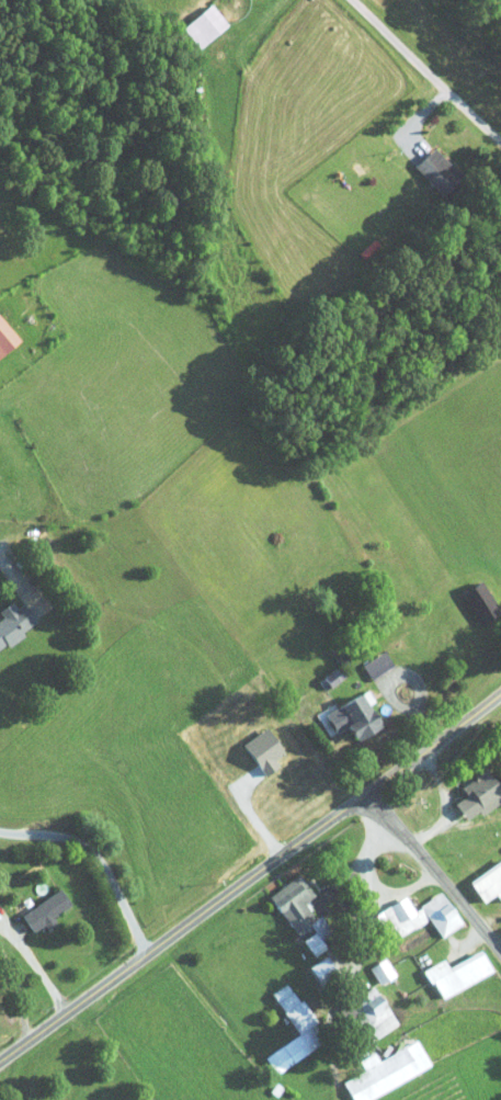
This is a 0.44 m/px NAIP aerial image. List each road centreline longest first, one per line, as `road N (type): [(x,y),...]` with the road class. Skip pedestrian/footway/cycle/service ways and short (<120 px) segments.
road 1 (residential): [(0,1063),(500,695)]
road 2 (residential): [(147,954),(94,843),(83,835),(0,830)]
road 3 (residential): [(500,952),(369,791)]
road 4 (residential): [(500,142),(353,0)]

